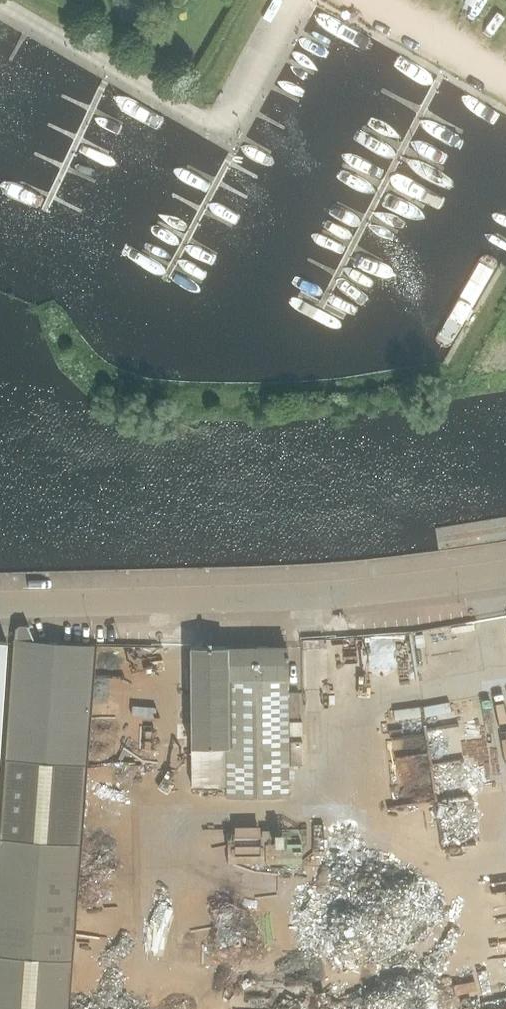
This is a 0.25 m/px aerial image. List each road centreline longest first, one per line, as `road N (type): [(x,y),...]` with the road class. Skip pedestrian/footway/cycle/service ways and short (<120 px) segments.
road 1 (unclassified): [(0,605),(313,596),(505,574)]

